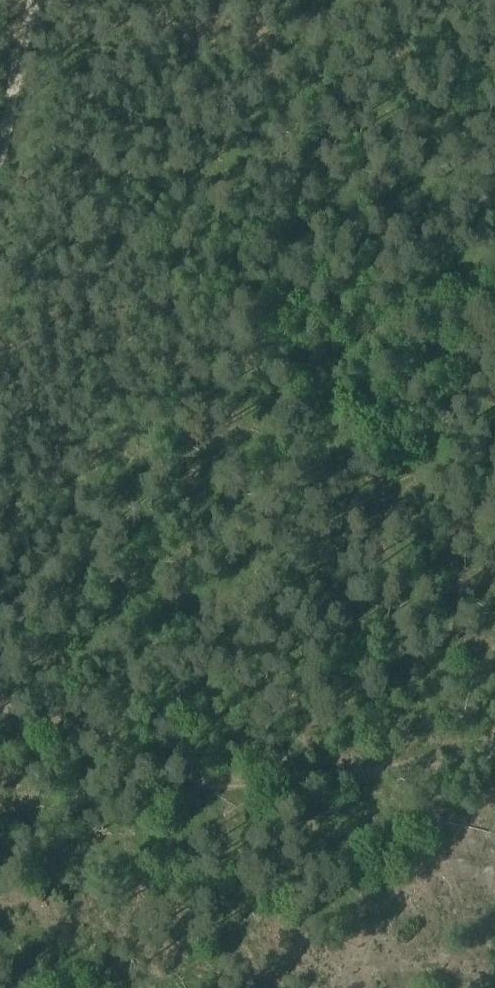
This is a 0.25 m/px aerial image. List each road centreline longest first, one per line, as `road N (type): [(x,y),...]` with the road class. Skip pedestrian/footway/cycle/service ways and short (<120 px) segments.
road 1 (track): [(0,709),(252,783),(494,764)]

